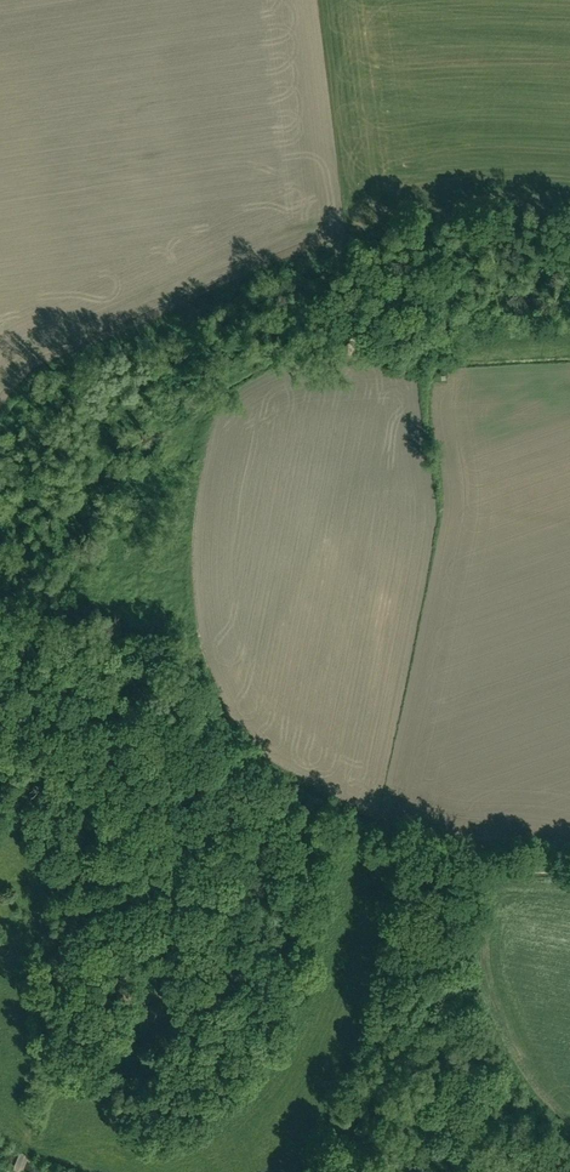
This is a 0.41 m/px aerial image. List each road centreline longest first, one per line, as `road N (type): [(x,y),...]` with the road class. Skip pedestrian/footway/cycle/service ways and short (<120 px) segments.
road 1 (track): [(0,720),(261,796),(344,834),(457,868),(569,873)]

